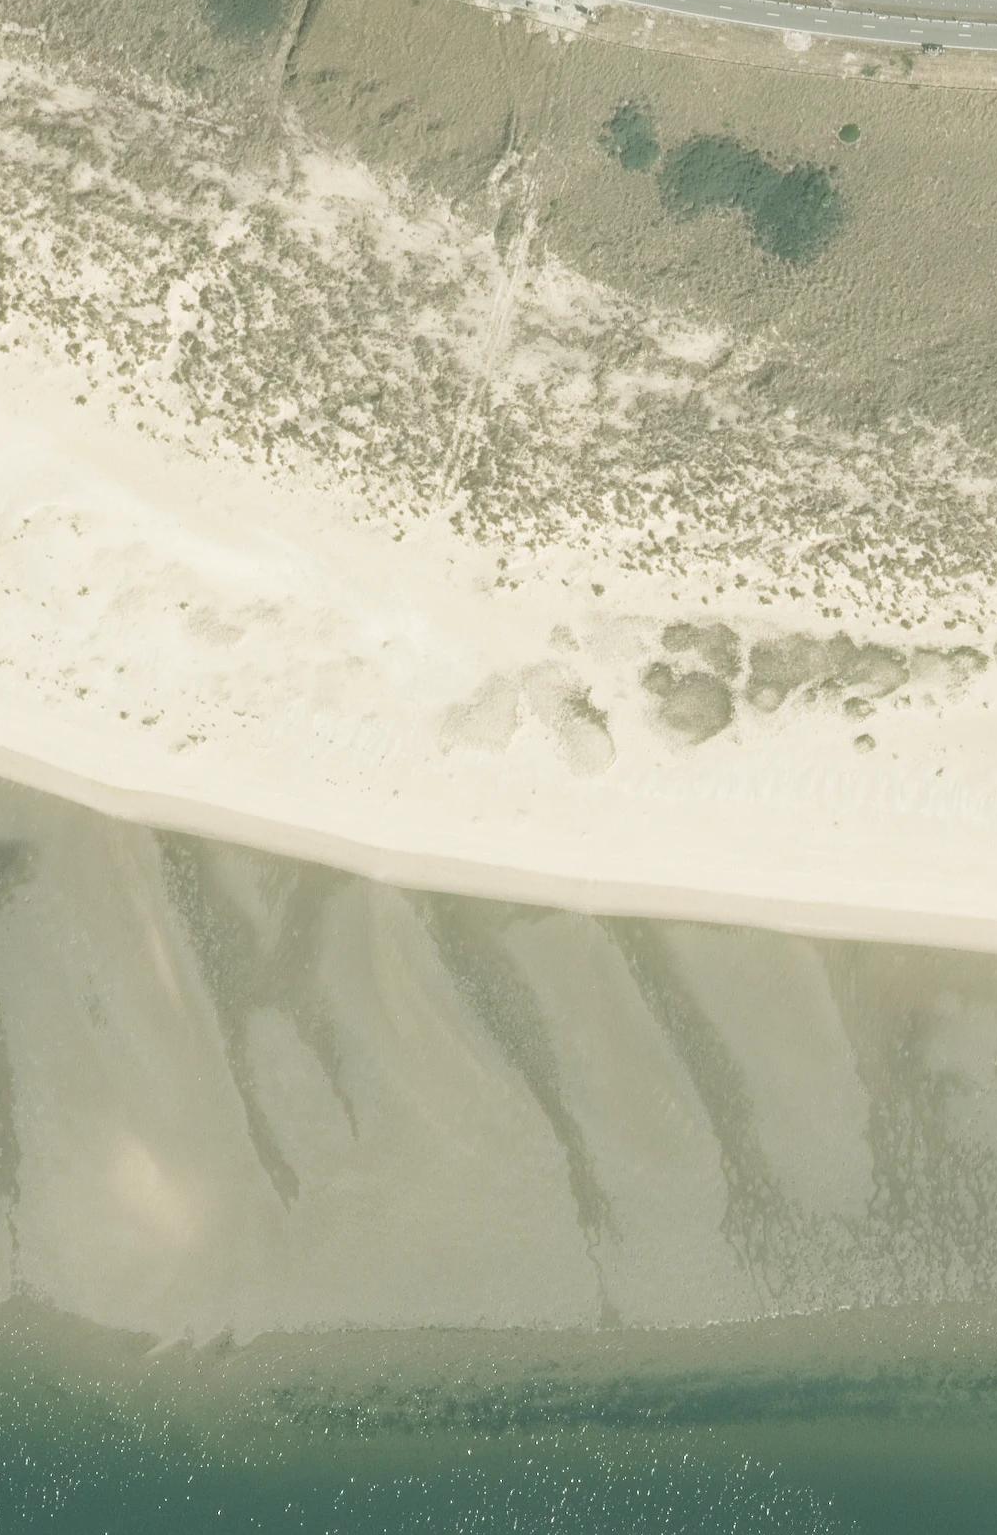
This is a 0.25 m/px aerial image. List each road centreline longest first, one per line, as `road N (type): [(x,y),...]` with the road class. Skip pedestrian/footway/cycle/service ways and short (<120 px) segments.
road 1 (unclassified): [(996,34),(703,0)]

